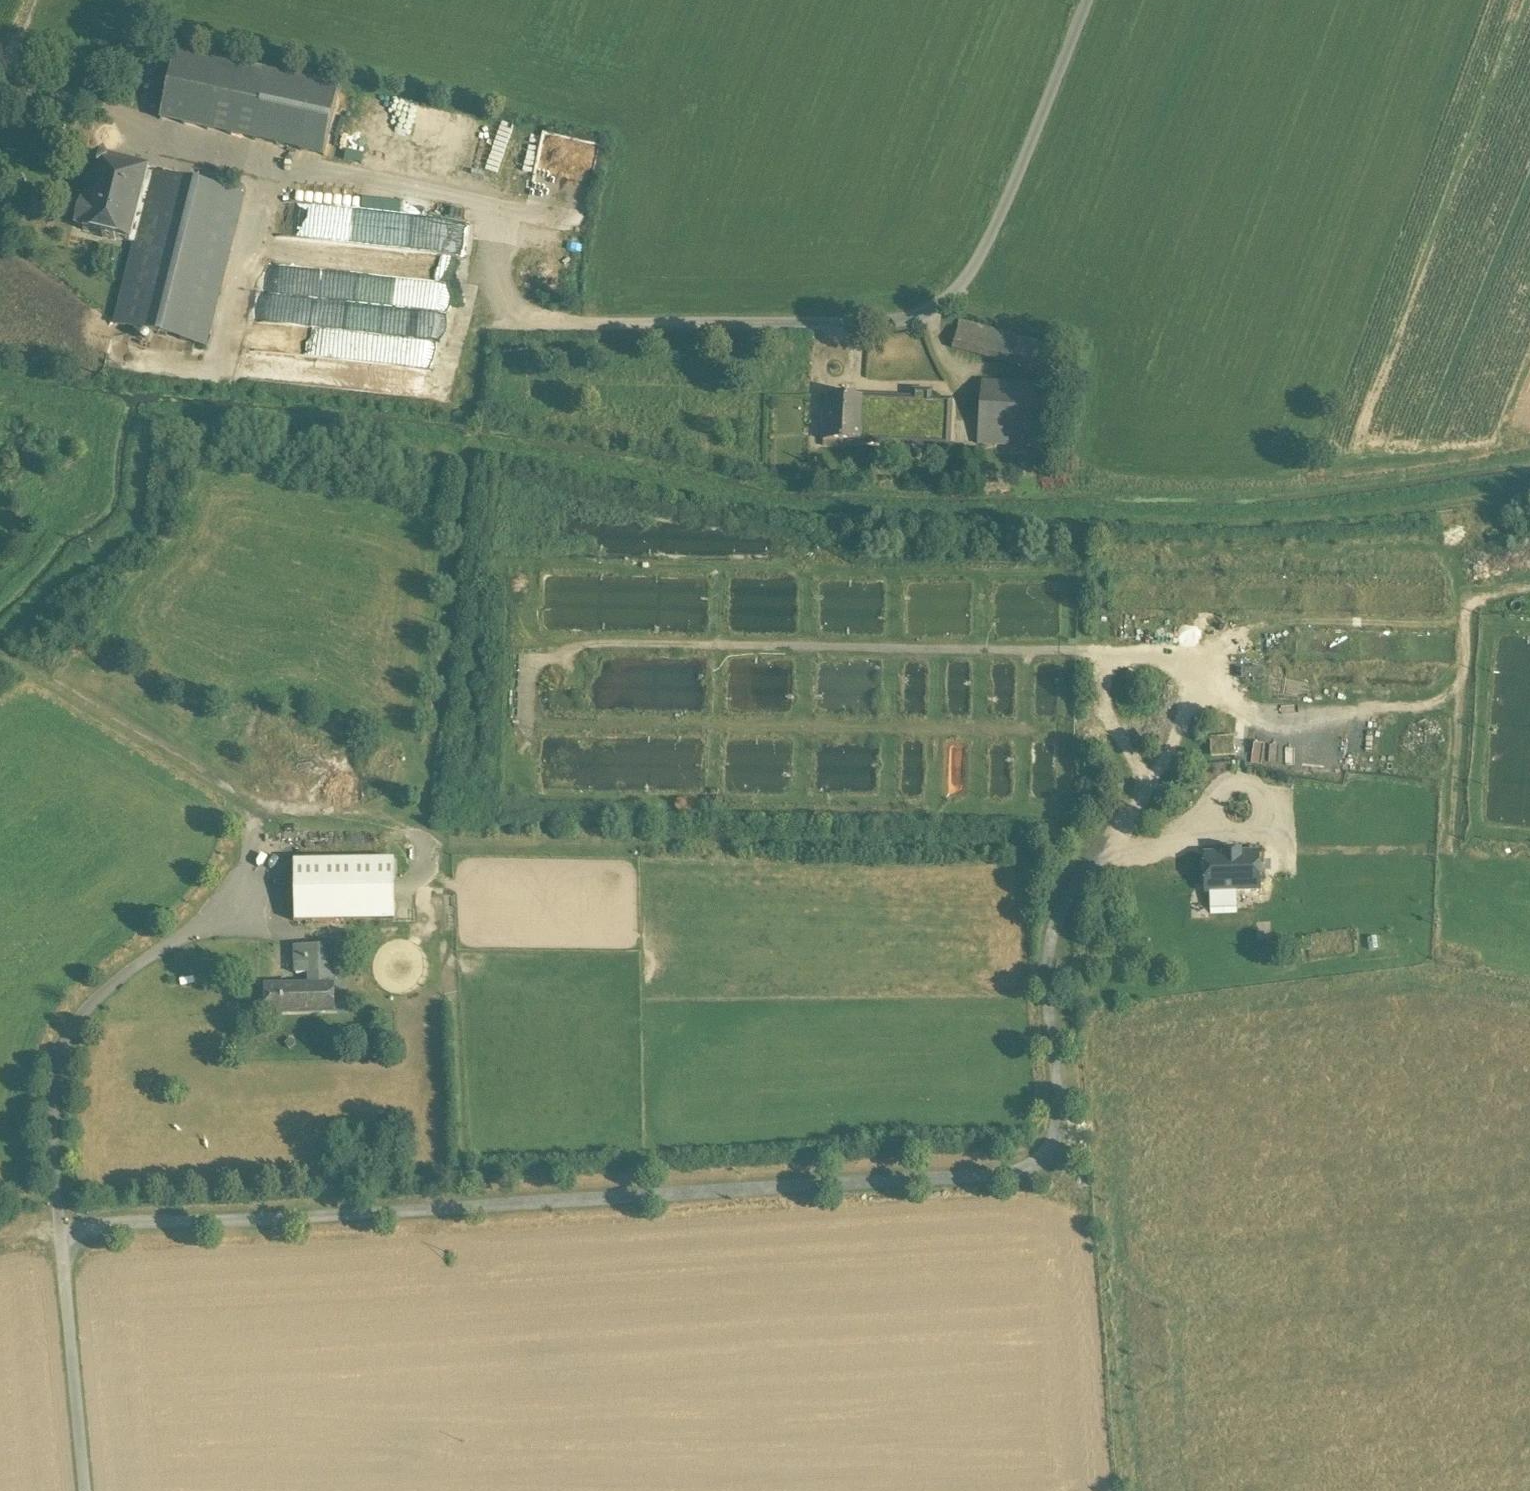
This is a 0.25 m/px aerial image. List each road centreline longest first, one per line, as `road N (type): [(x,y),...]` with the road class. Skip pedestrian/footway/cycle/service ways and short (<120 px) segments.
road 1 (track): [(1470,543),(1455,813),(1423,846),(1110,846),(1052,945),(1070,1170),(472,1208),(57,1225)]
road 2 (track): [(40,0),(14,87),(276,162),(487,206),(513,327),(851,324),(932,312)]
road 3 (track): [(57,1225),(53,1076),(90,1007),(219,912),(247,846),(237,800),(199,762),(0,653)]
road 4 (unclassified): [(932,312),(969,272),(1019,175),(1088,0)]
road 5 (track): [(83,1490),(57,1225)]
road 6 (track): [(276,162),(218,366)]
road 7 (track): [(869,382),(954,388),(932,312)]

